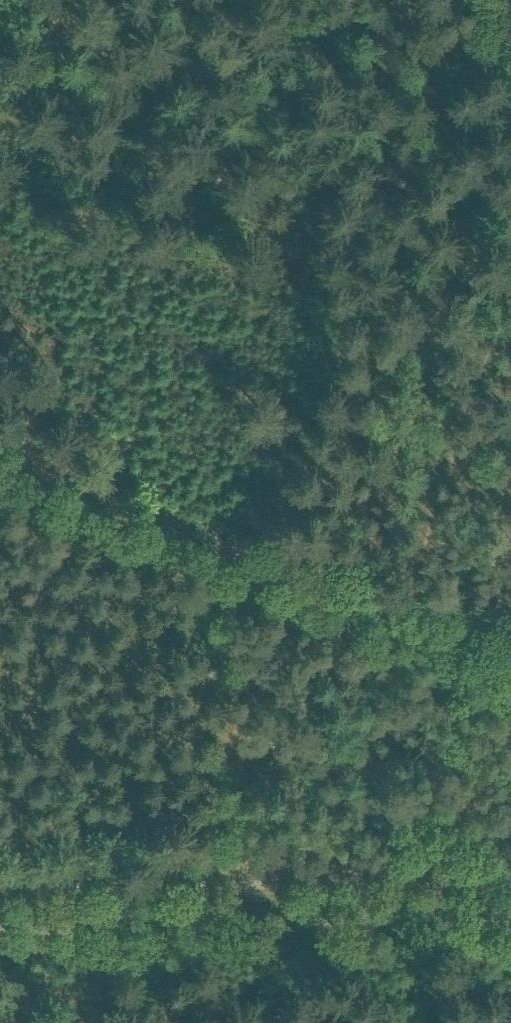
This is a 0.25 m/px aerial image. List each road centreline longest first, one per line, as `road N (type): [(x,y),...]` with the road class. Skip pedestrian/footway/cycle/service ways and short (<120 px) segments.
road 1 (track): [(0,458),(510,654)]
road 2 (tertiary): [(510,915),(0,922)]

